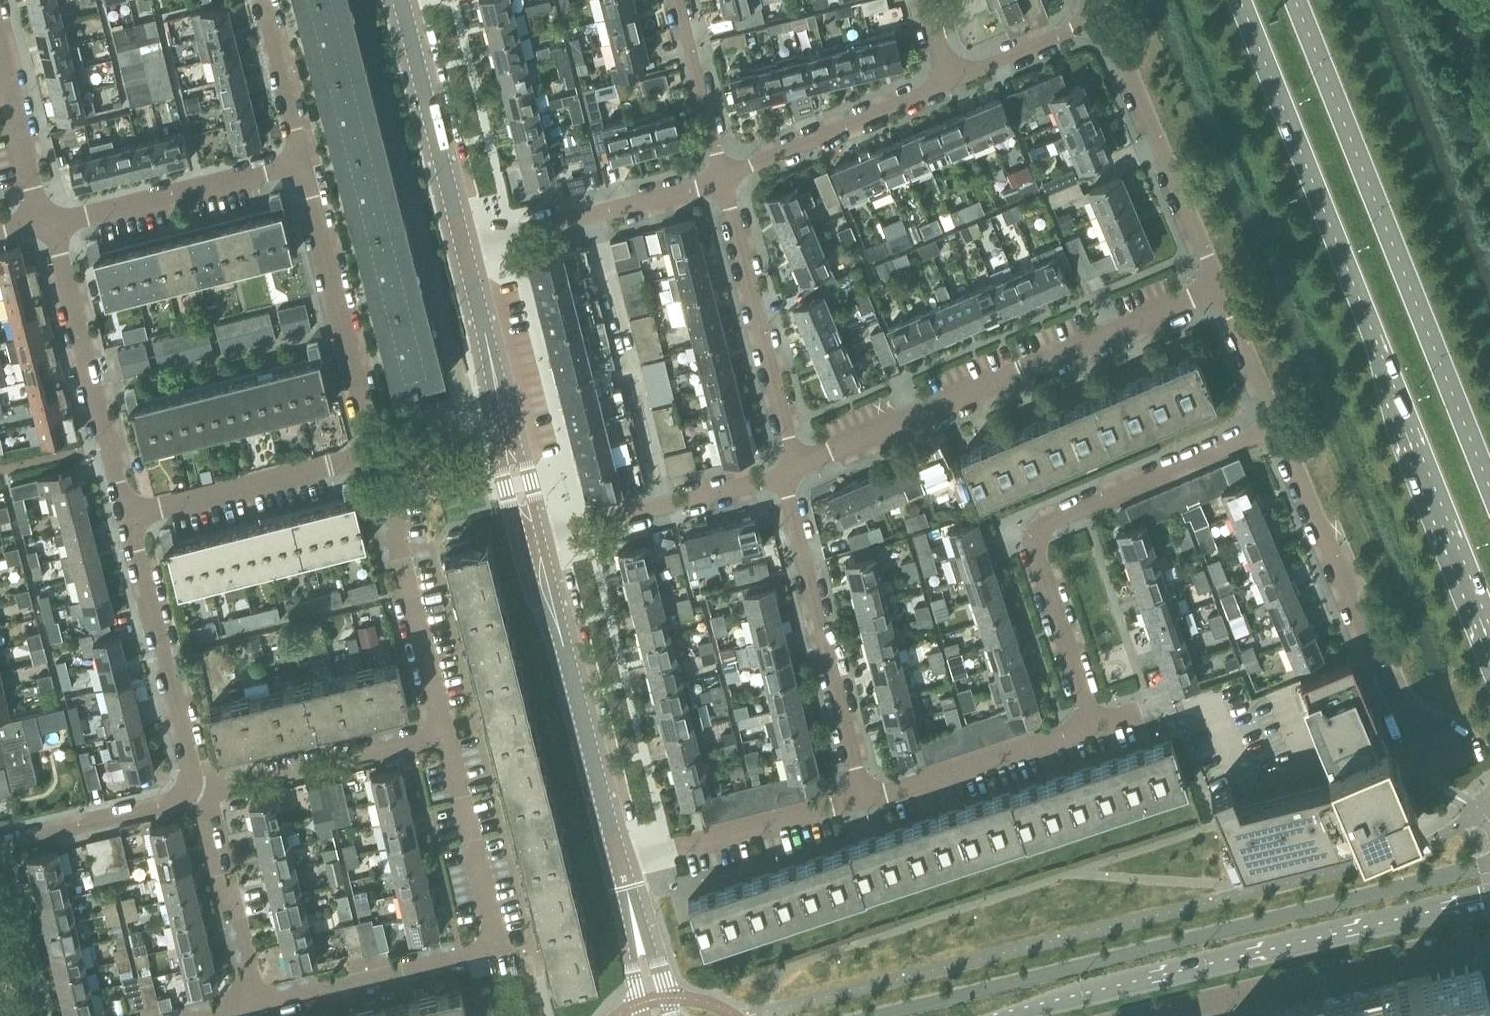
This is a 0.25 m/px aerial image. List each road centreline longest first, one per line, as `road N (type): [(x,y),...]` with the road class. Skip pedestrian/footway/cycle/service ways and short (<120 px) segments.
road 1 (residential): [(865,800),(1080,728),(1090,705),(1037,531),(1279,426)]
road 2 (secondary): [(1240,0),(1489,627)]
road 3 (tertiary): [(1489,863),(878,1015)]
road 4 (secondary): [(1489,485),(1296,0)]
road 5 (tertiary): [(1006,1015),(1489,897)]
road 6 (residential): [(791,469),(1220,287)]
road 7 (residential): [(1430,764),(1279,426)]
road 8 (residential): [(865,800),(789,499),(791,469)]
road 9 (tertiary): [(622,864),(534,539)]
road 10 (residential): [(1182,1015),(1489,943)]
road 11 (residential): [(442,741),(450,706),(427,626),(431,600),(420,564),(404,554),(379,449)]
road 12 (residential): [(129,515),(54,216)]
road 13 (residential): [(791,469),(722,177)]
road 14 (residential): [(1220,287),(1124,56),(1096,20)]
road 15 (residential): [(200,796),(129,515)]
road 16 (residential): [(379,449),(307,169)]
road 17 (residential): [(534,539),(791,469)]
road 18 (residential): [(465,246),(722,177)]
road 19 (residential): [(54,216),(93,219),(307,169)]
road 20 (residential): [(129,515),(379,449)]
road 21 (tertiary): [(465,246),(404,0)]
road 22 (residential): [(622,864),(865,800)]
road 23 (residential): [(200,796),(442,741)]
road 24 (residential): [(722,177),(950,81)]
road 25 (residential): [(54,216),(0,7)]
road 26 (residential): [(250,1004),(200,796)]
road 27 (residential): [(250,1004),(273,1011),(351,992),(363,969),(443,949)]
road 28 (residential): [(0,844),(200,796)]
road 29 (residential): [(502,928),(487,852),(468,841),(442,741)]
road 30 (residential): [(722,177),(679,0)]
road 31 (residential): [(307,169),(265,0)]
road 32 (tertiary): [(505,415),(465,246)]
road 33 (residential): [(950,81),(1096,20)]
road 34 (tertiary): [(622,864),(659,1015)]
road 35 (residential): [(1279,426),(1220,287)]
road 36 (residential): [(379,449),(505,415)]
road 37 (tertiary): [(534,539),(505,415)]

